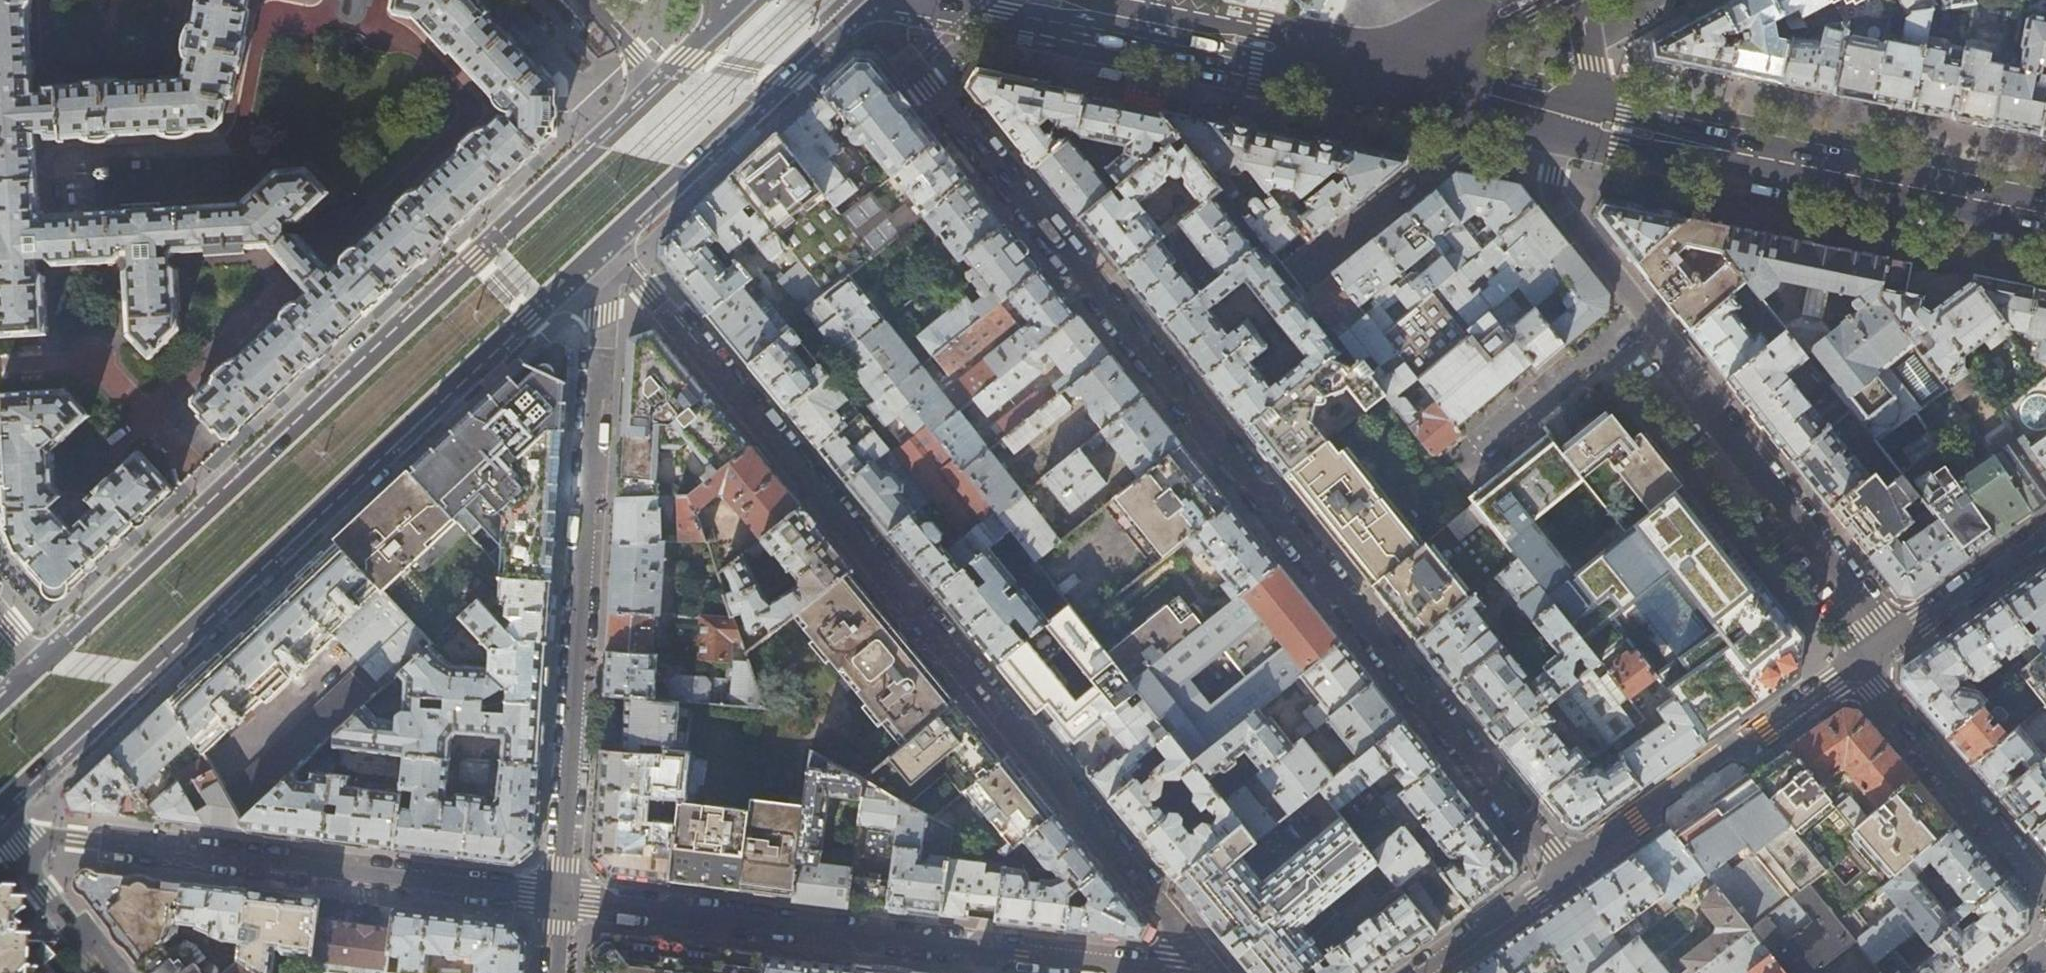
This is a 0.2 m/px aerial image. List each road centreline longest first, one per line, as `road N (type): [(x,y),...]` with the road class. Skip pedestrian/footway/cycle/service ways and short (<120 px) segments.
road 1 (residential): [(890,0),(887,22),(904,60),(1567,872)]
road 2 (residential): [(607,240),(1215,972)]
road 3 (primary): [(671,81),(46,664)]
road 4 (primary): [(0,802),(600,247)]
road 5 (residential): [(558,894),(1203,972)]
road 6 (residential): [(600,247),(558,894)]
road 7 (residential): [(0,819),(558,894)]
road 8 (secondary): [(1599,124),(2045,211)]
road 9 (residential): [(1643,314),(1859,597),(1858,670)]
road 10 (primary): [(1000,0),(1375,79)]
road 11 (primary): [(607,240),(871,0)]
road 12 (residential): [(1567,872),(1858,670)]
road 13 (residential): [(1858,670),(2045,891)]
road 14 (residential): [(1489,104),(1643,314)]
road 15 (residential): [(1489,104),(1296,275)]
road 16 (residential): [(1451,471),(1643,314)]
road 17 (residential): [(1858,670),(2045,534)]
road 18 (residential): [(112,972),(0,832)]
road 19 (residential): [(1429,972),(1567,872)]
road 20 (residential): [(1599,124),(1585,0)]

